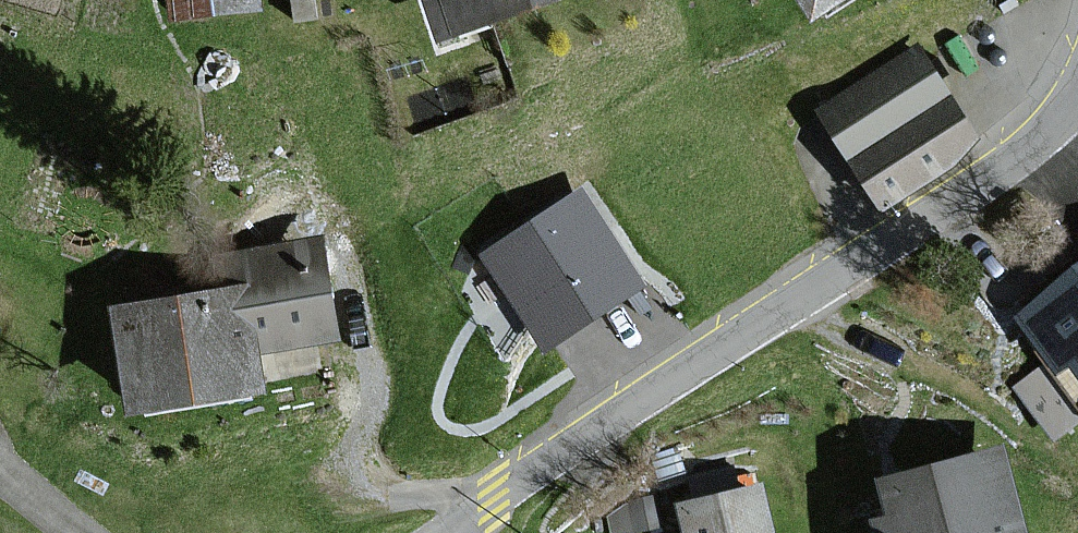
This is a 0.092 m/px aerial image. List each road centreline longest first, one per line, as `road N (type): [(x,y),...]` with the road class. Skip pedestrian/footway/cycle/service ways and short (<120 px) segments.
road 1 (unclassified): [(1077,88),(1016,159),(456,532)]

